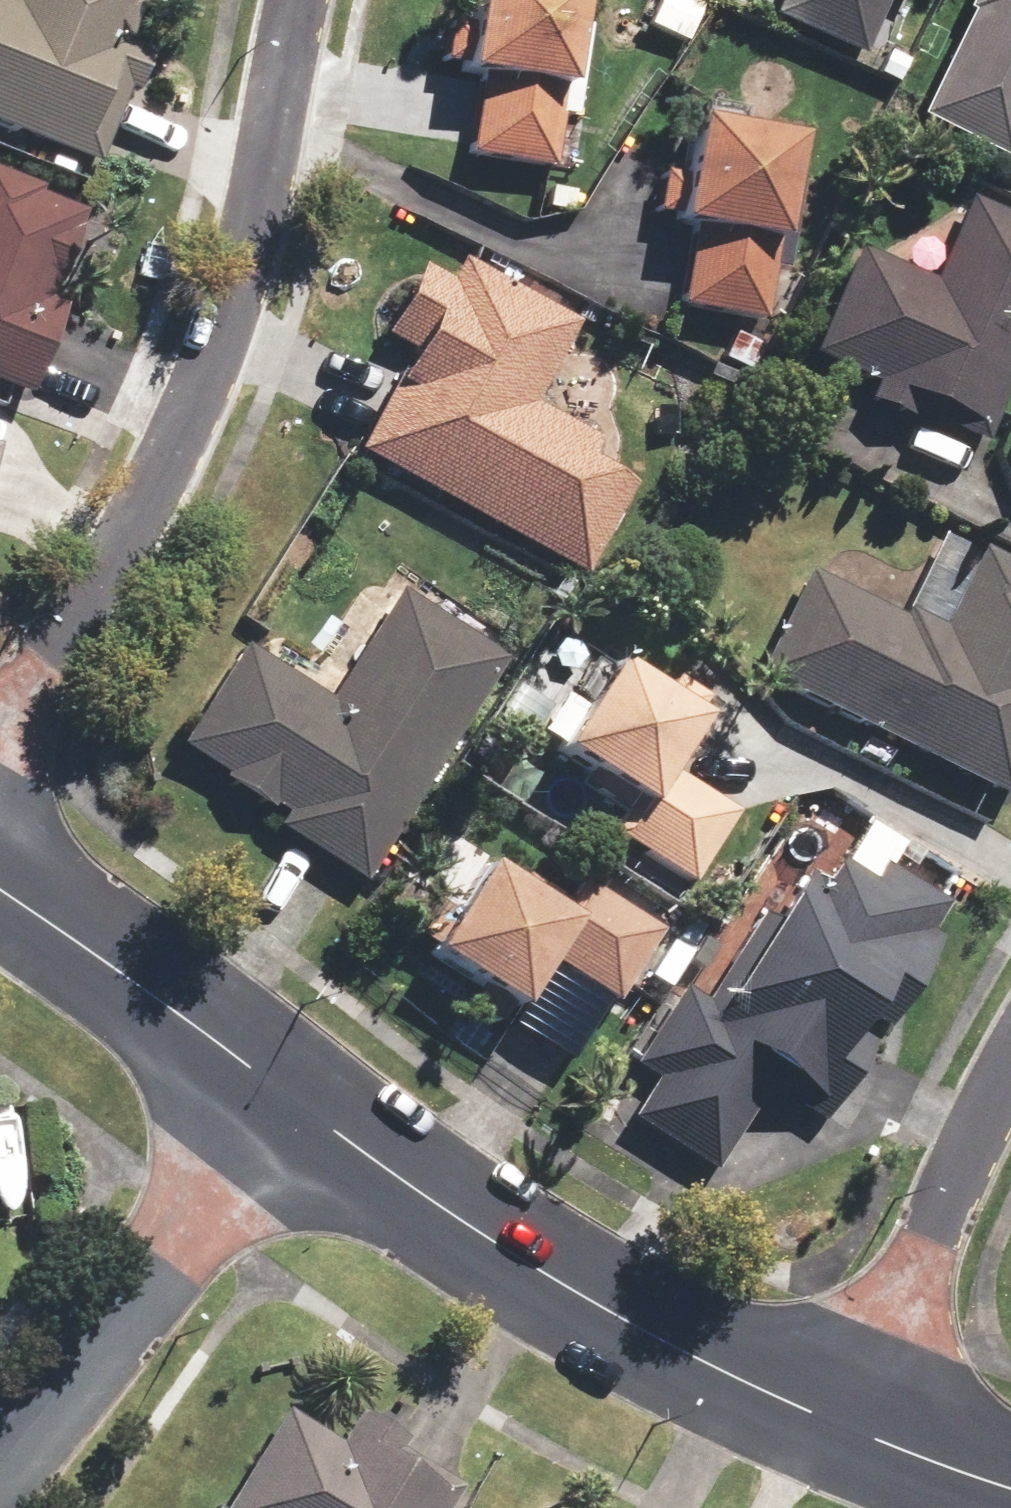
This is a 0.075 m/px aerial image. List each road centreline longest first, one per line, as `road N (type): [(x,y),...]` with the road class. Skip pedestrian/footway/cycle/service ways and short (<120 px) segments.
road 1 (residential): [(0,724),(175,461),(239,305),(299,0)]
road 2 (residential): [(255,1079),(547,1274),(838,1419)]
road 3 (residential): [(0,1452),(59,1387),(255,1079)]
road 4 (residential): [(1010,1071),(838,1419)]
road 5 (residential): [(0,889),(255,1079)]
road 6 (residential): [(838,1419),(1010,1482)]

